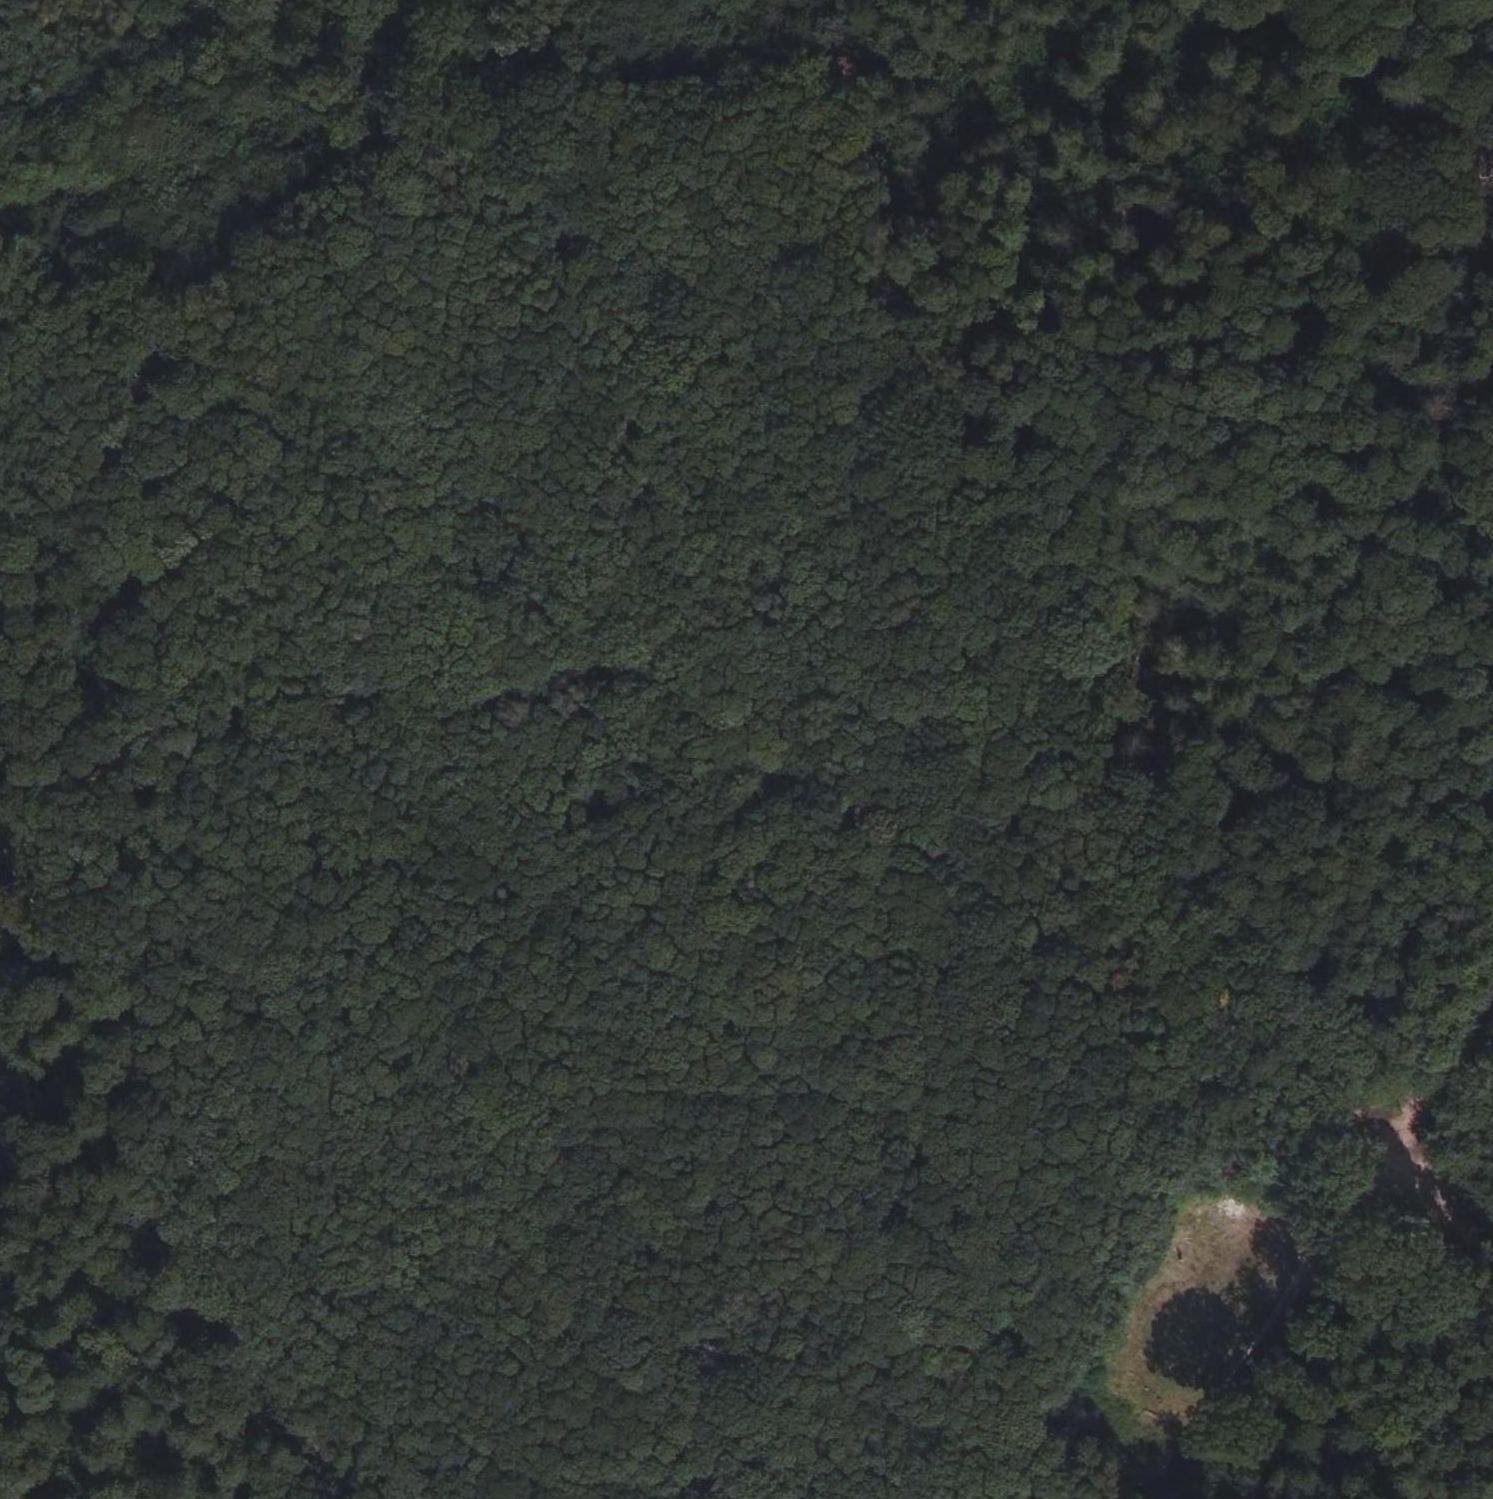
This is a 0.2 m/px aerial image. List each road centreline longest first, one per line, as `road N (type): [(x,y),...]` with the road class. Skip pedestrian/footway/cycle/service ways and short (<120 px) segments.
road 1 (track): [(857,53),(927,390),(1025,632),(1188,903),(1380,1159)]
road 2 (track): [(1492,988),(1380,1159)]
road 3 (track): [(1380,1159),(1492,1242)]

